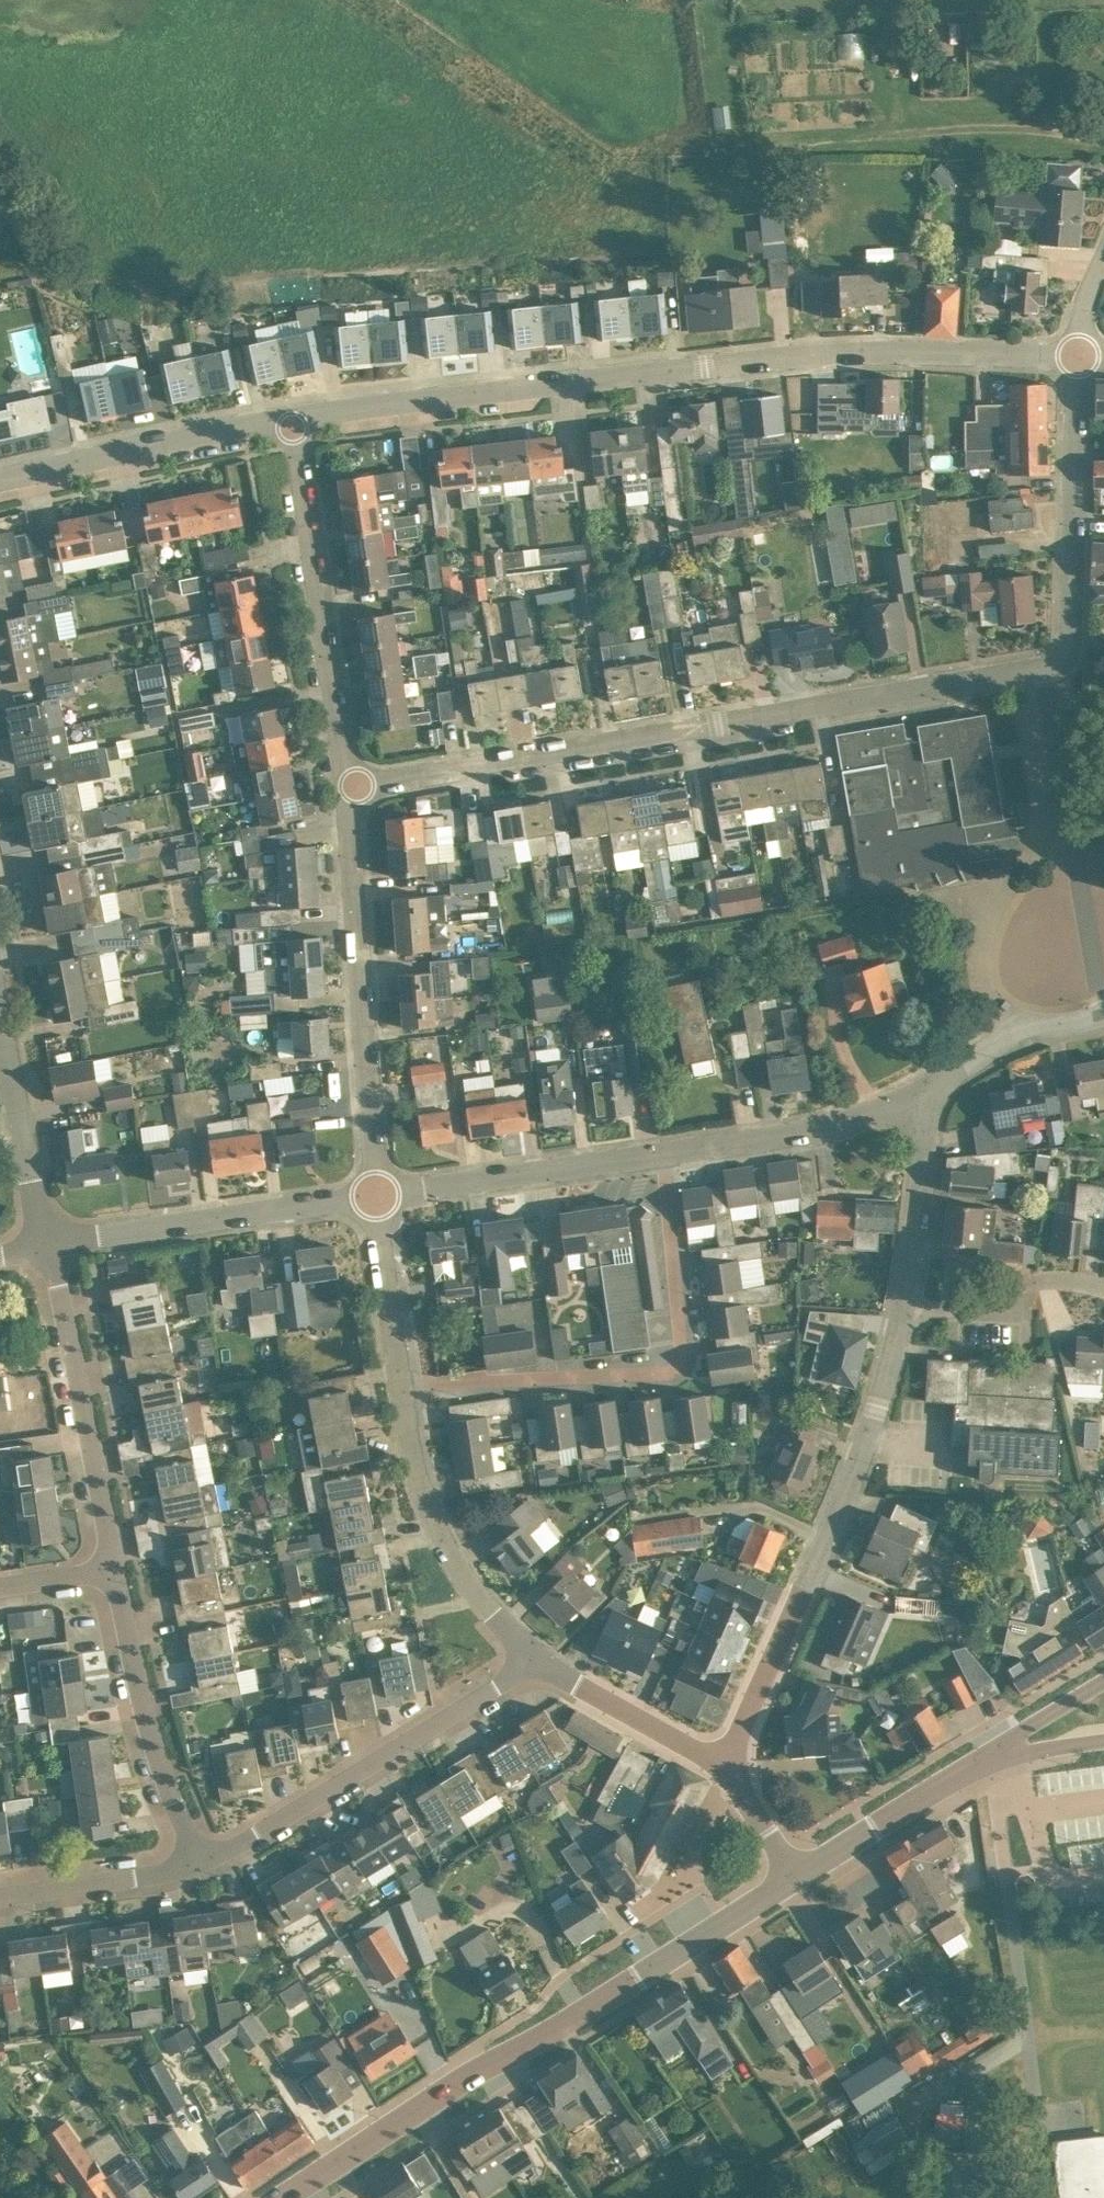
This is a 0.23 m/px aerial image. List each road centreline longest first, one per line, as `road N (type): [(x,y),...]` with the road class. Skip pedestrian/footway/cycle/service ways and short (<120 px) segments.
road 1 (residential): [(292,415),(772,356),(902,346),(1076,356)]
road 2 (residential): [(346,785),(1049,665)]
road 3 (tertiary): [(281,2197),(796,1877)]
road 4 (residential): [(402,1395),(487,1382),(680,1374),(686,1352),(666,1157)]
road 5 (residential): [(726,1767),(869,1436),(901,1318)]
road 6 (residential): [(346,785),(380,1197)]
road 7 (residential): [(197,1864),(514,1674),(533,1654)]
road 8 (residential): [(292,415),(346,785)]
road 9 (residential): [(1103,1000),(1049,665)]
road 10 (track): [(769,143),(1005,129),(1103,141)]
road 11 (residential): [(49,1245),(380,1197)]
road 12 (residential): [(115,1568),(49,1245)]
road 13 (residential): [(1049,665),(1073,627),(1076,356)]
road 14 (residential): [(197,1864),(142,1698),(115,1568)]
road 15 (residential): [(0,481),(292,415)]
road 16 (residential): [(402,1395),(430,1506),(476,1594),(533,1654)]
road 17 (residential): [(380,1197),(666,1157)]
road 18 (residential): [(666,1157),(843,1121),(932,1090)]
road 19 (residential): [(49,1245),(0,1017)]
road 20 (residential): [(901,1318),(932,1090)]
road 21 (residential): [(533,1654),(726,1767)]
road 22 (tertiary): [(796,1877),(983,1756)]
road 23 (residential): [(901,1318),(1046,1280),(1103,1288)]
road 24 (residential): [(0,1896),(197,1864)]
road 25 (residential): [(380,1197),(402,1395)]
road 26 (residential): [(932,1090),(1033,1024),(1103,1016)]
road 27 (tertiary): [(1103,1678),(983,1756)]
road 28 (residential): [(796,1877),(726,1767)]
road 29 (tertiary): [(983,1756),(1103,1742)]

